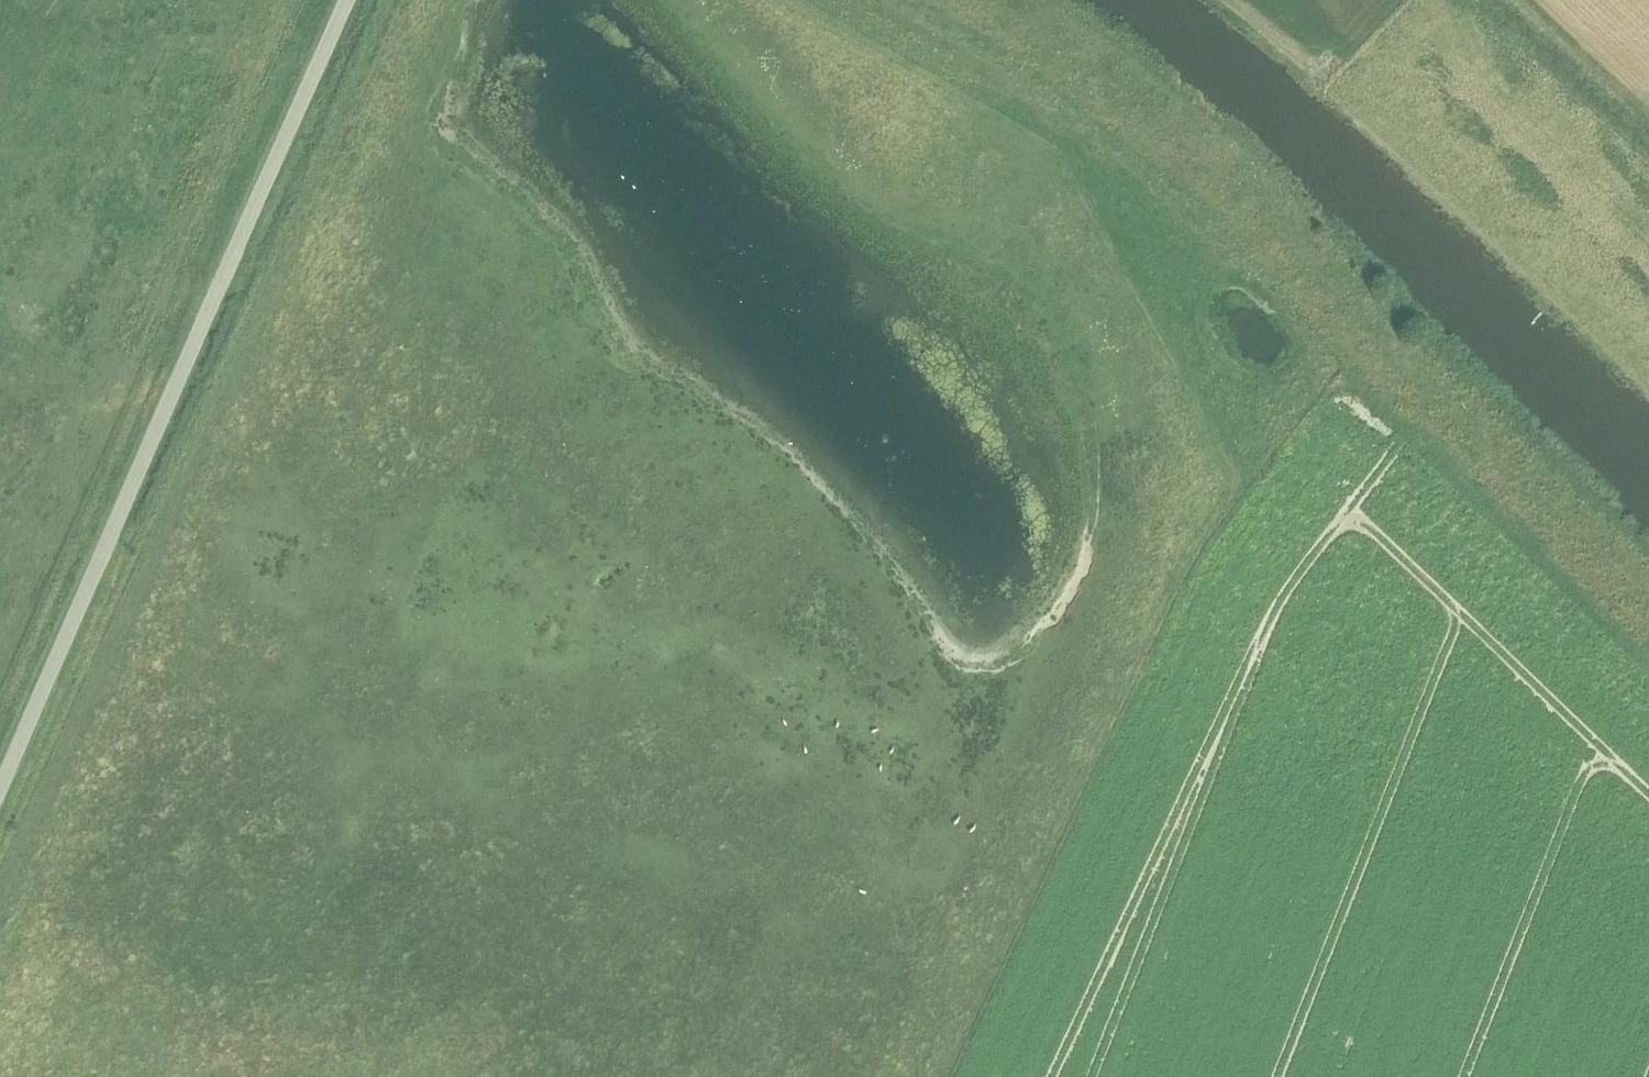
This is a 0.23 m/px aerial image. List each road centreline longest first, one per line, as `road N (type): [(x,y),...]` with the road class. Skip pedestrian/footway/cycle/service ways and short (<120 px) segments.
road 1 (unclassified): [(0,793),(350,0)]

